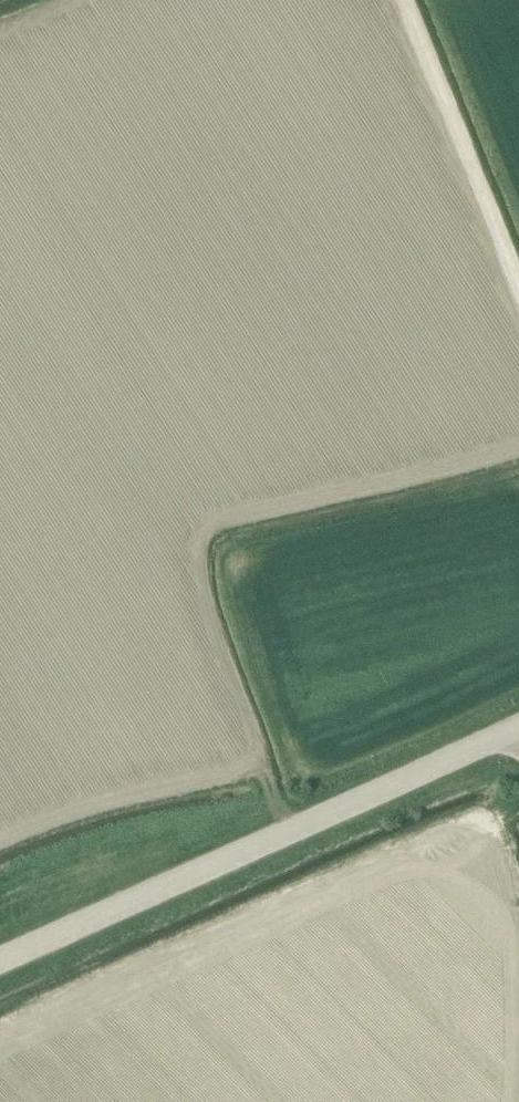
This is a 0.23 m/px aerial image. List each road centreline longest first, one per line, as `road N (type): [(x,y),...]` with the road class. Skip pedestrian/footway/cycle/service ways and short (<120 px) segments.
road 1 (tertiary): [(0,961),(518,727)]
road 2 (track): [(518,287),(402,0)]

